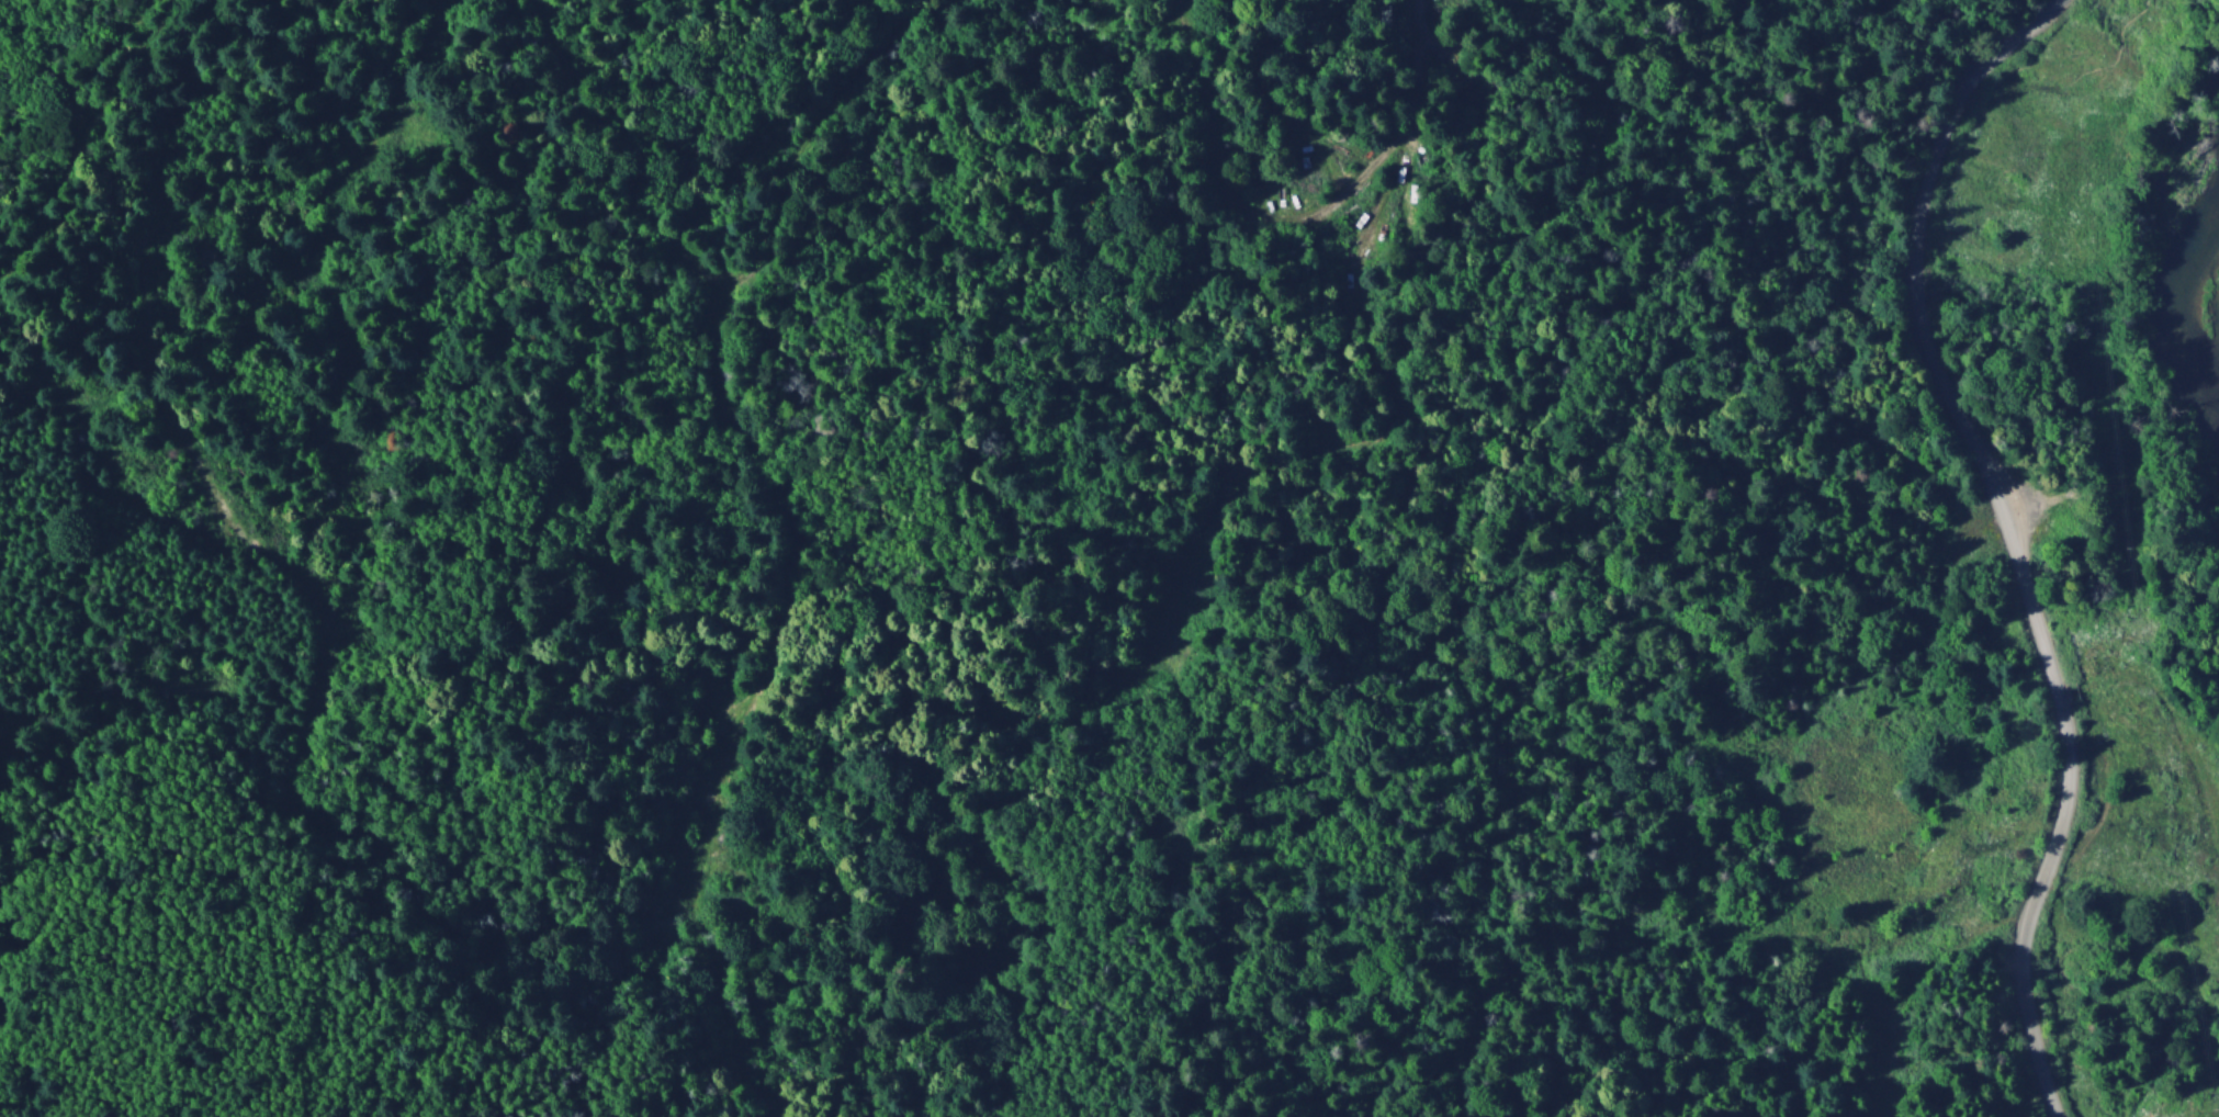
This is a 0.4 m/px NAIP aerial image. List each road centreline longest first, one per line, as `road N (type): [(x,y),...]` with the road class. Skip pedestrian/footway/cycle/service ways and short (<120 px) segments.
road 1 (residential): [(2054,1116),(2017,962),(2021,928),(2059,833),(2068,752),(2019,564),(1931,372),(1912,306),(1912,249),(1939,137),(1968,80),(2056,0)]
road 2 (track): [(2058,699),(2111,677),(2153,688),(2189,752),(2218,842)]

